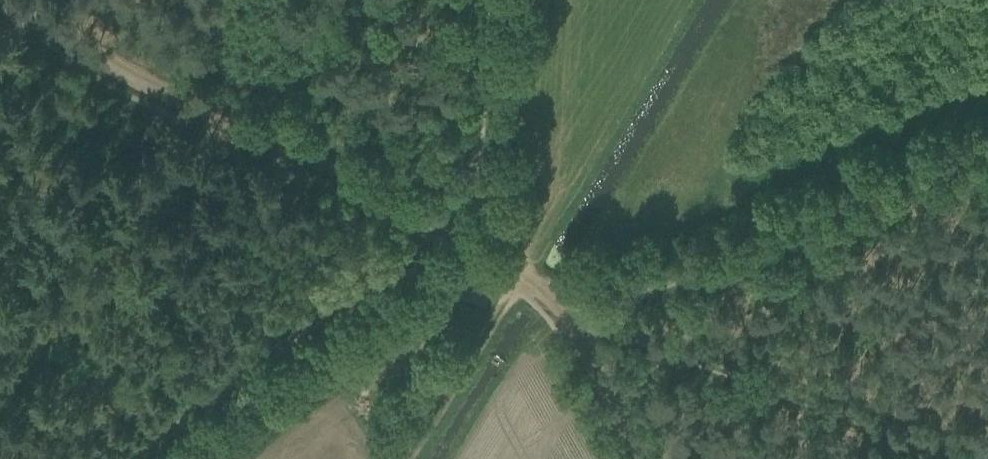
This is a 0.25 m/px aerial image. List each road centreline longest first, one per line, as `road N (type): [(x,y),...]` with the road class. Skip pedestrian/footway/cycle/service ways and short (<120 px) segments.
road 1 (track): [(987,160),(562,317)]
road 2 (track): [(562,317),(961,458)]
road 3 (track): [(436,244),(139,458)]
road 4 (track): [(272,159),(562,317)]
road 5 (track): [(272,159),(0,12)]
road 6 (track): [(458,256),(475,0)]
road 7 (track): [(562,317),(640,458)]

